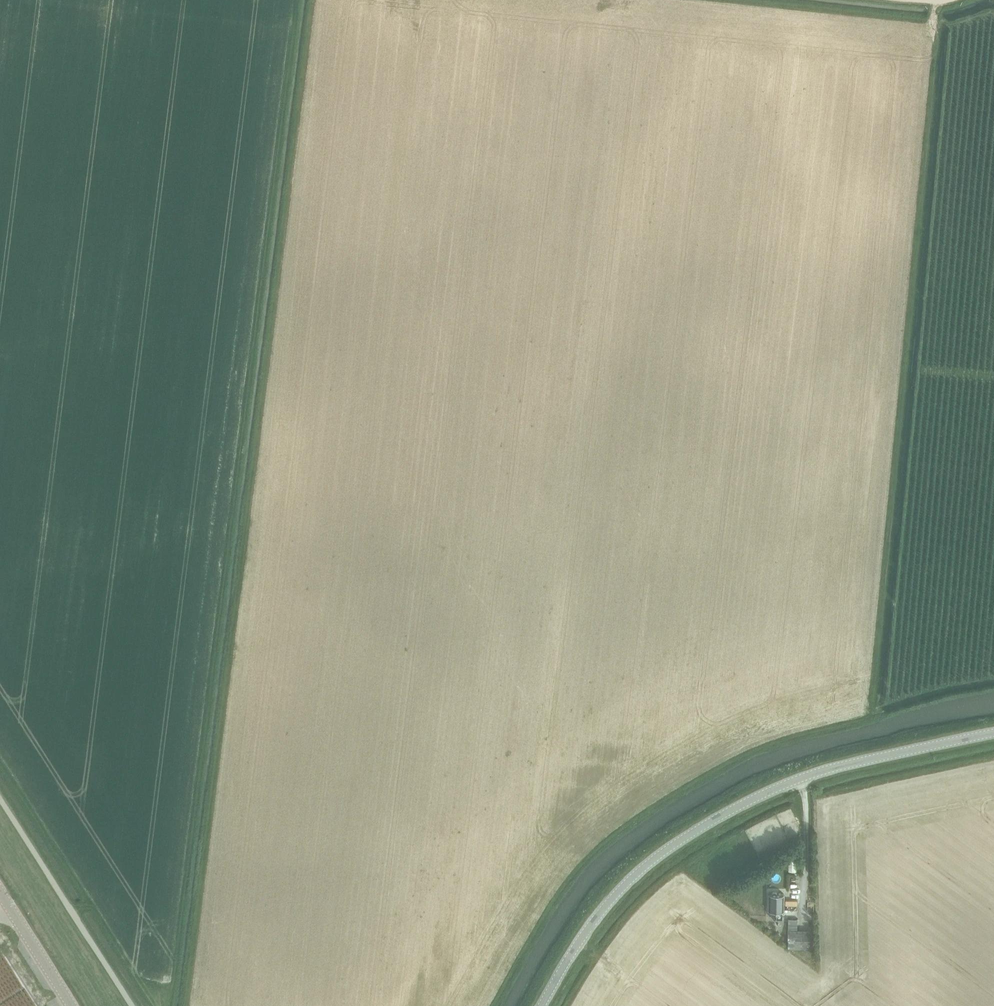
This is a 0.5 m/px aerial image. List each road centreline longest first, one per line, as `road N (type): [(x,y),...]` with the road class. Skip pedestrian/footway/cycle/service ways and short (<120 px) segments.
road 1 (tertiary): [(543,1005),(583,934),(639,873),(695,832),(765,793),(831,771),(993,737)]
road 2 (unclassified): [(137,1005),(0,794)]
road 3 (tertiary): [(72,1005),(6,904)]

